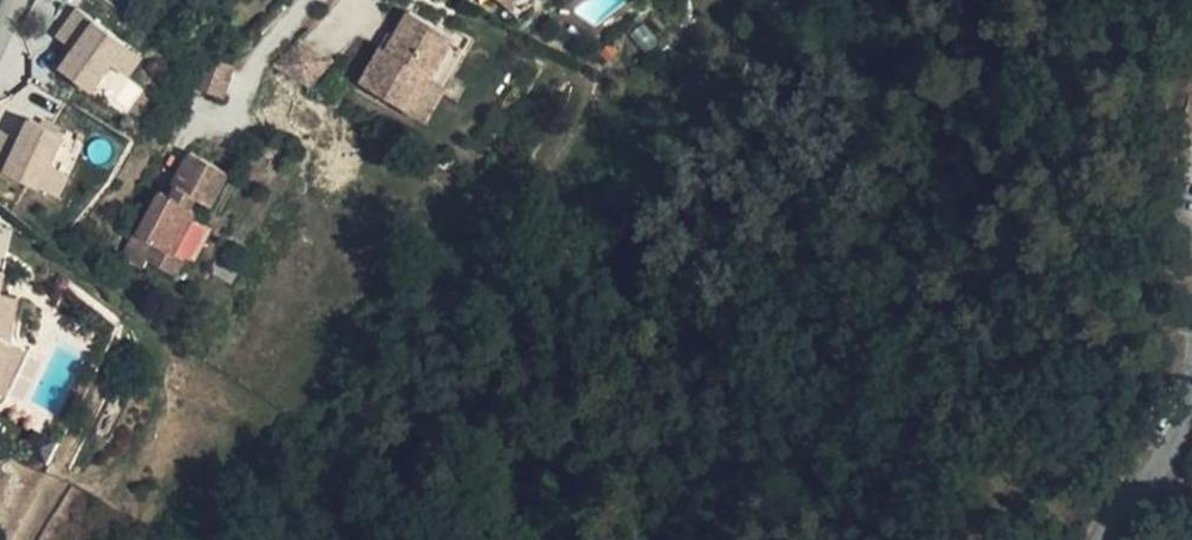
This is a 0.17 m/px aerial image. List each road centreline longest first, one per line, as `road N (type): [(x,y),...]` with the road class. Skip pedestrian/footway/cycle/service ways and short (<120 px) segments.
road 1 (residential): [(1103,539),(1191,397)]

